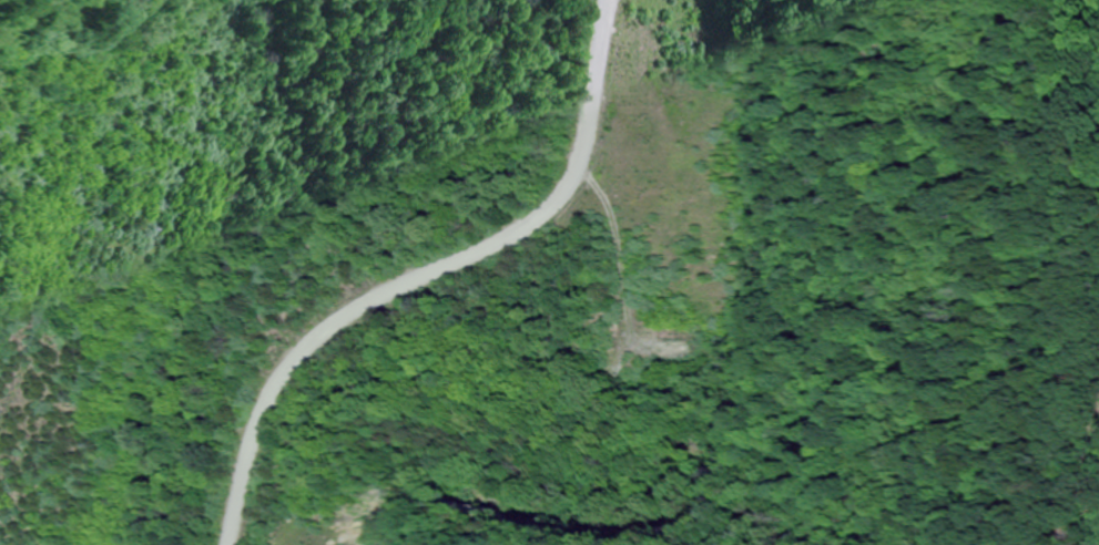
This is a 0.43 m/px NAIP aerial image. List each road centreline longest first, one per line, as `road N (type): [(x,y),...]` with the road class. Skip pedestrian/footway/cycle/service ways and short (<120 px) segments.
road 1 (residential): [(605,0),(566,184),(529,223),(434,270),(319,353),(271,417),(230,544)]

